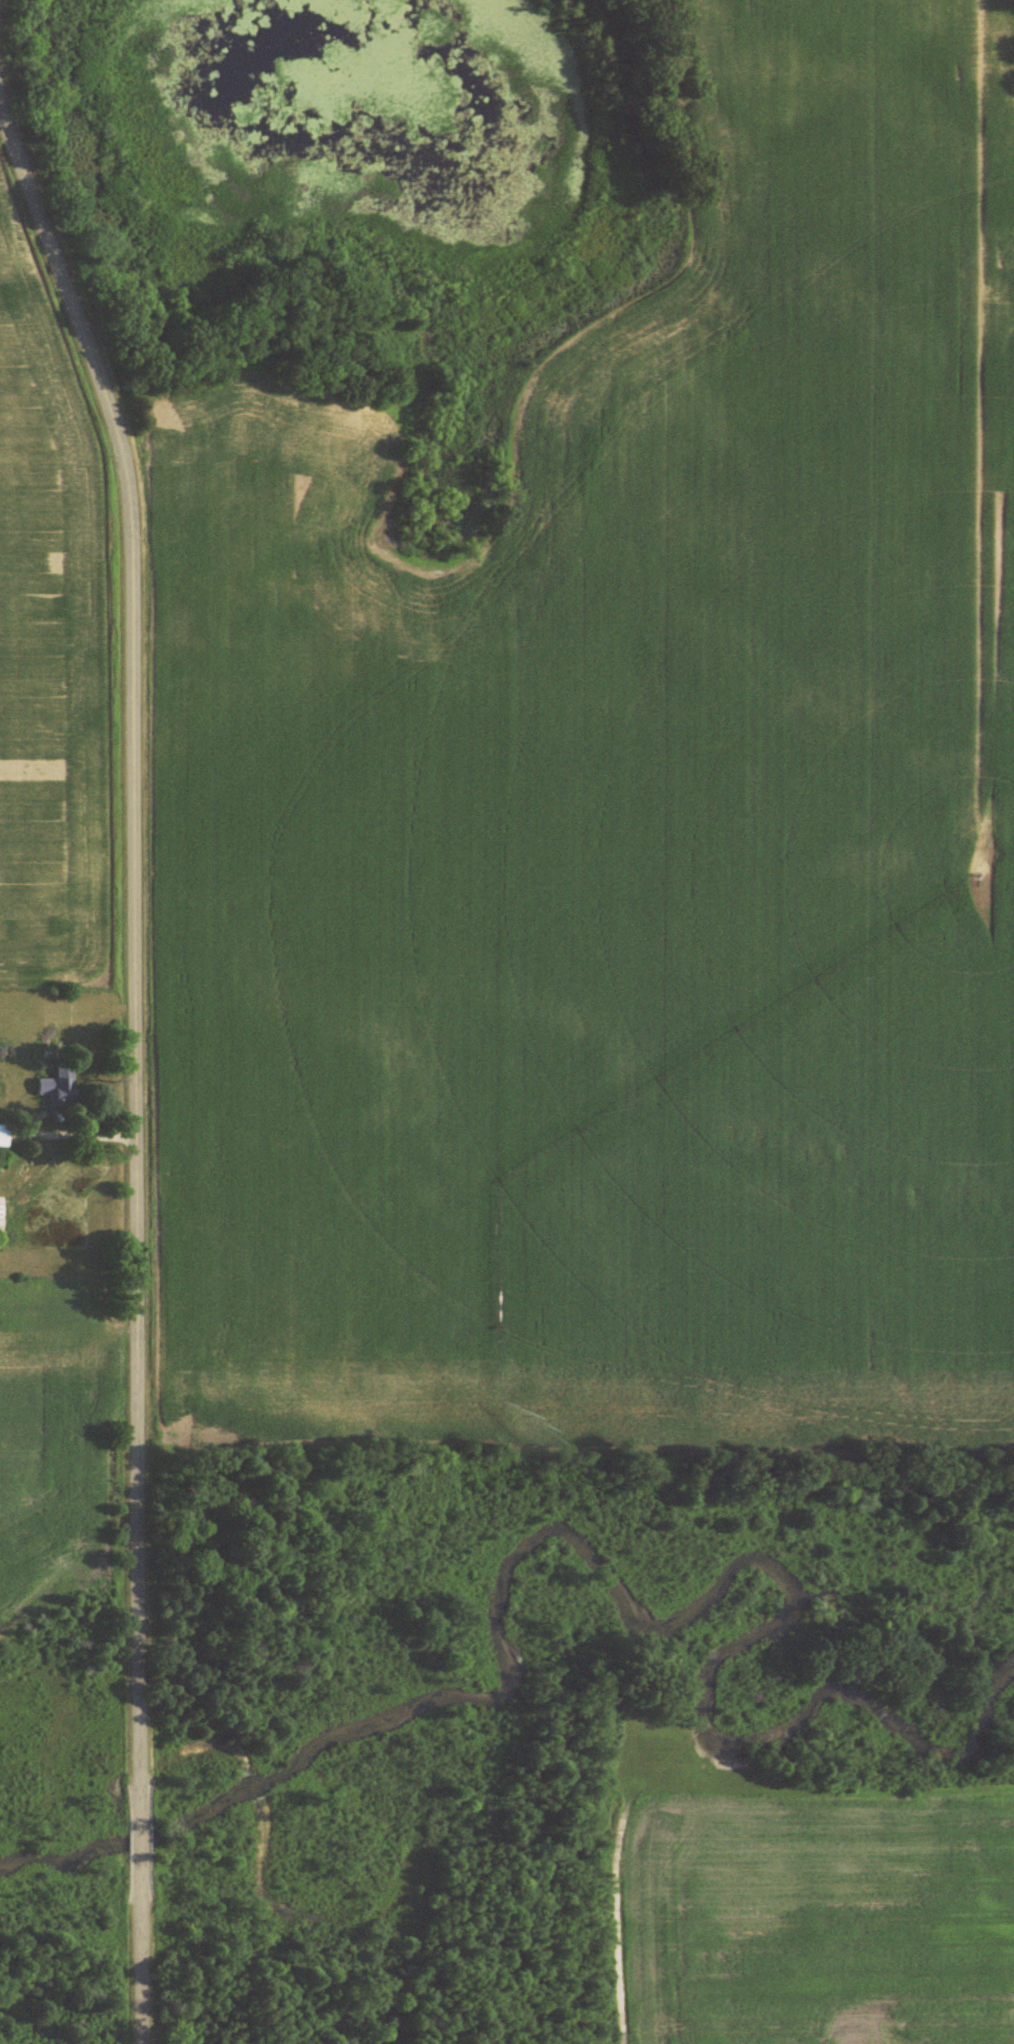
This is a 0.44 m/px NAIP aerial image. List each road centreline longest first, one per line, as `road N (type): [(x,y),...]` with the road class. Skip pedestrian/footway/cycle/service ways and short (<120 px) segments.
road 1 (residential): [(148,2043),(141,540),(110,394),(30,193),(0,88)]

